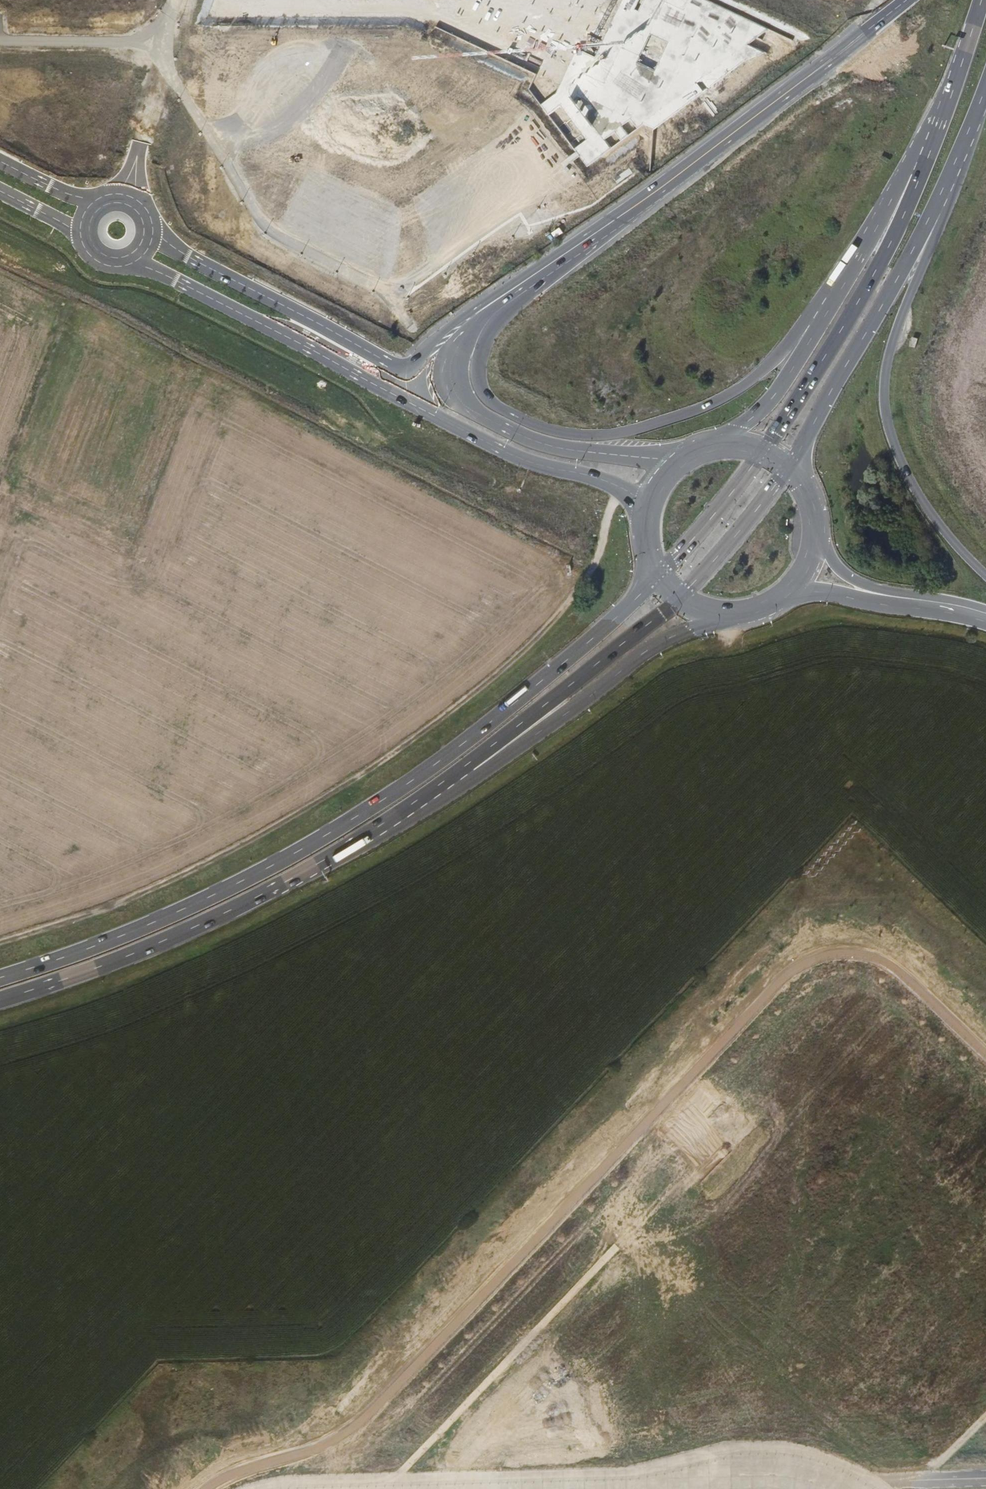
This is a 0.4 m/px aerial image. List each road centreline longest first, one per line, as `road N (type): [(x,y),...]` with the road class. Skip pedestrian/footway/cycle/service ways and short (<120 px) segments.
road 1 (unclassified): [(206,1488),(350,1430),(804,962),(841,951),(882,960),(985,1055)]
road 2 (track): [(0,940),(136,897),(392,757),(554,618),(602,552),(617,486)]
road 3 (primary): [(642,593),(437,762),(300,850),(151,923),(0,979)]
road 4 (tertiary): [(131,263),(502,450),(600,479),(646,504)]
road 5 (primary): [(817,323),(749,381),(700,410),(609,435),(546,430),(499,407),(484,393),(479,373),(493,330),(557,265)]
road 6 (primary): [(311,868),(481,773),(651,647),(734,616)]
road 7 (primary): [(311,868),(471,762),(680,600)]
road 8 (primary): [(985,574),(911,482),(885,410),(894,336),(938,211)]
road 9 (unclassified): [(625,213),(904,0)]
road 10 (primary): [(930,142),(878,265),(764,450)]
road 11 (track): [(626,1237),(405,1469),(397,1488)]
road 12 (primary): [(0,1000),(160,942),(311,868)]
road 13 (primary): [(791,467),(938,211)]
road 14 (unclassified): [(625,213),(459,319),(416,359),(387,361)]
road 15 (tertiary): [(387,361),(187,256),(152,228)]
road 16 (tertiary): [(676,461),(532,441),(459,398)]
road 17 (primary): [(930,142),(817,323)]
road 18 (unclassified): [(131,196),(177,0)]
road 19 (unclassified): [(459,398),(450,371),(461,344),(492,310),(557,265)]
road 20 (secondary): [(792,591),(973,610)]
road 21 (secondary): [(973,610),(865,584),(837,567),(817,536)]
road 22 (primary): [(680,600),(791,467)]
road 23 (primary): [(764,450),(658,577)]
road 24 (primary): [(817,323),(783,385),(725,443)]
road 25 (primary): [(981,0),(930,142)]
road 26 (primary): [(938,211),(985,90)]

